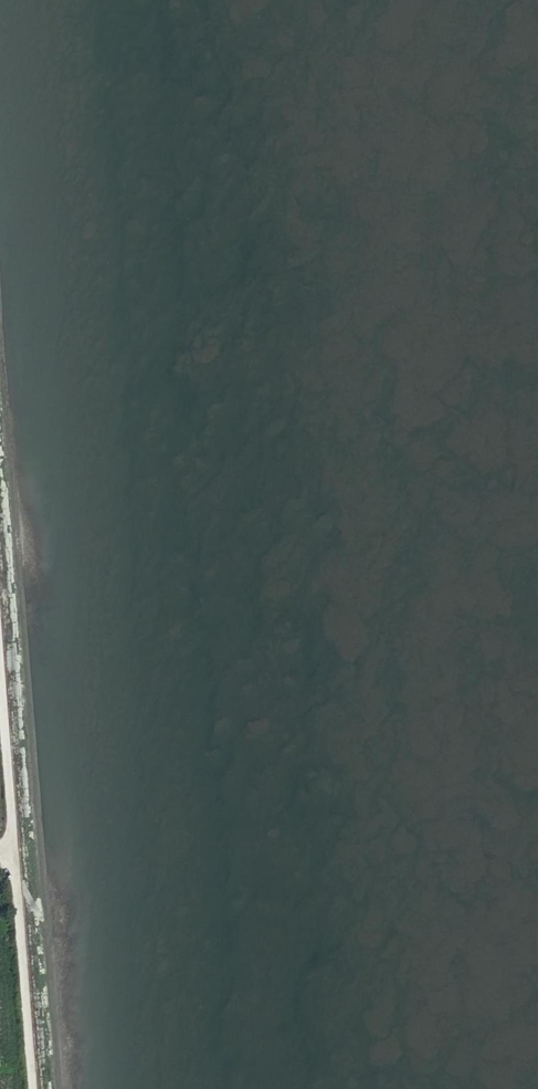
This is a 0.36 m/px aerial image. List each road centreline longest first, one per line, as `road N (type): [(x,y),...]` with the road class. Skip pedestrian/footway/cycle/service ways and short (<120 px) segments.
road 1 (track): [(0,817),(25,1088)]

